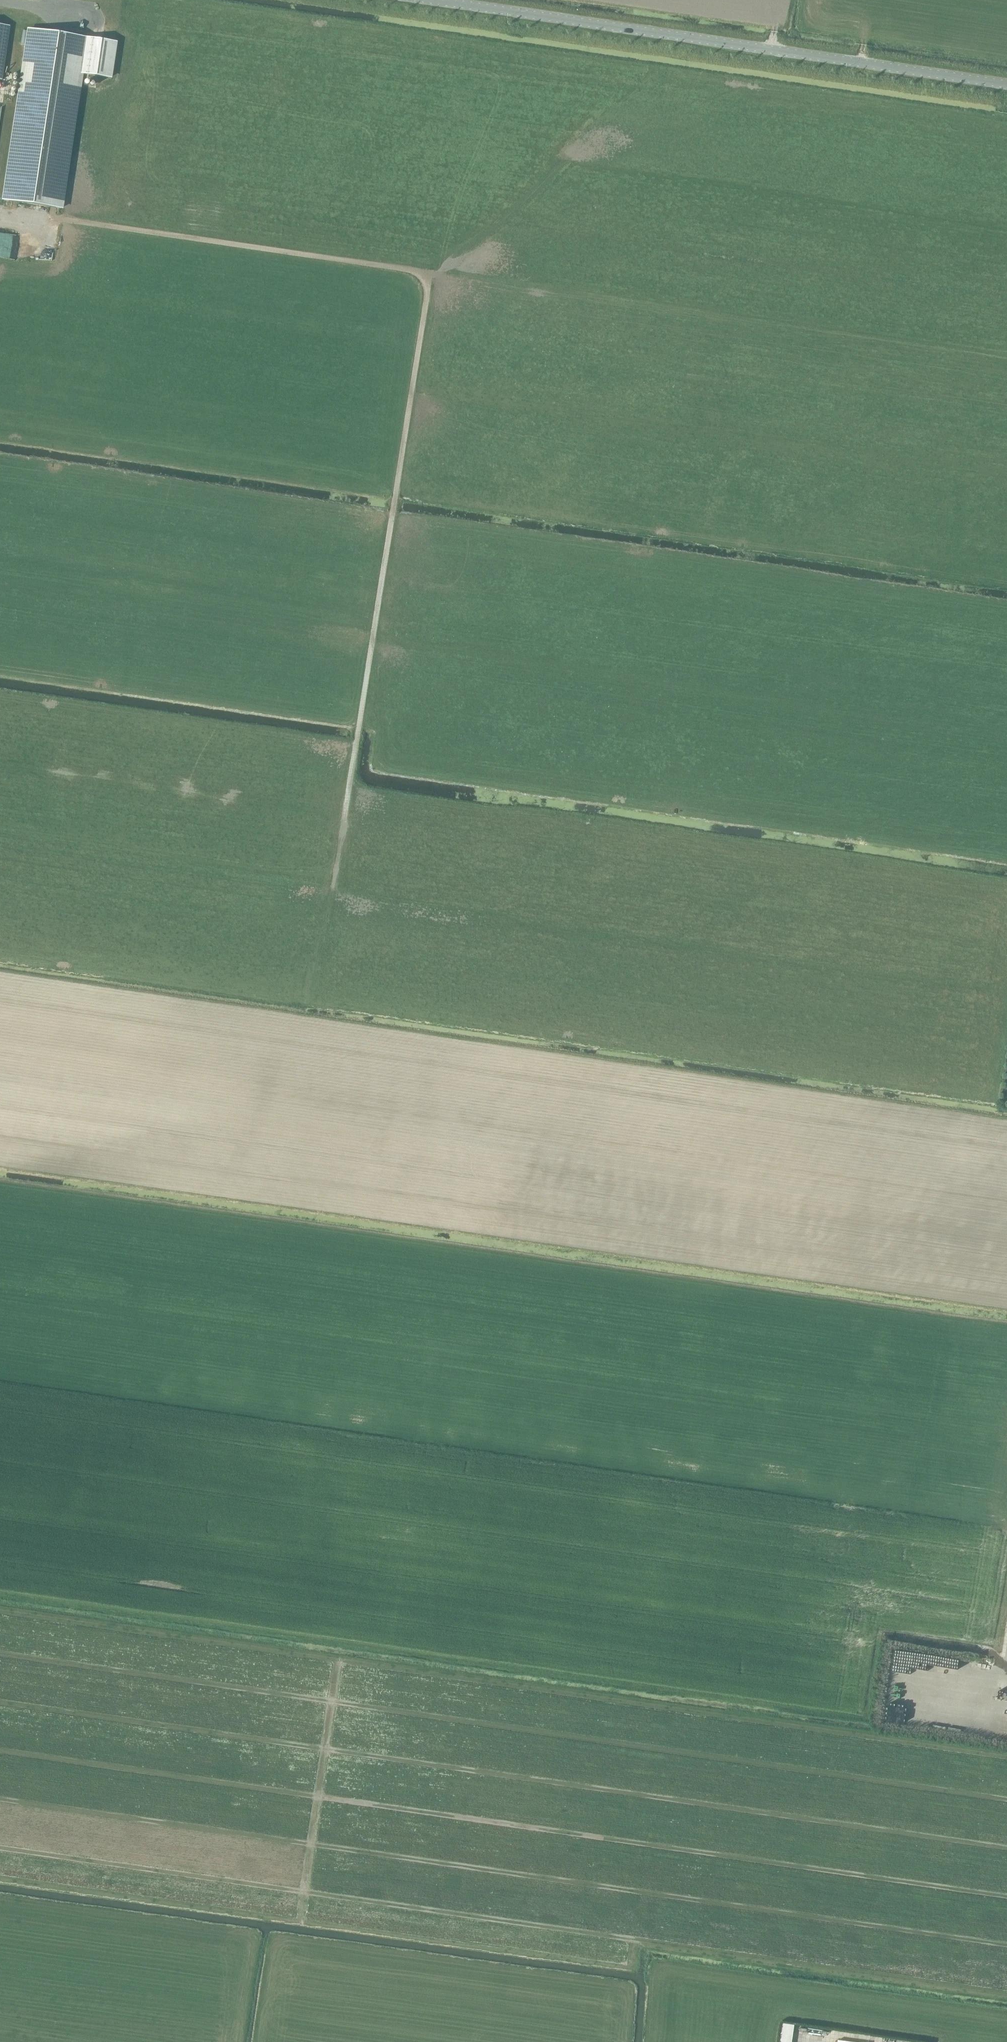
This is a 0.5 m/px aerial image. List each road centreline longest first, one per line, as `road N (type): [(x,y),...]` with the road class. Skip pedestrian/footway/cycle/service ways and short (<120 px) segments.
road 1 (tertiary): [(1006,84),(432,0)]

